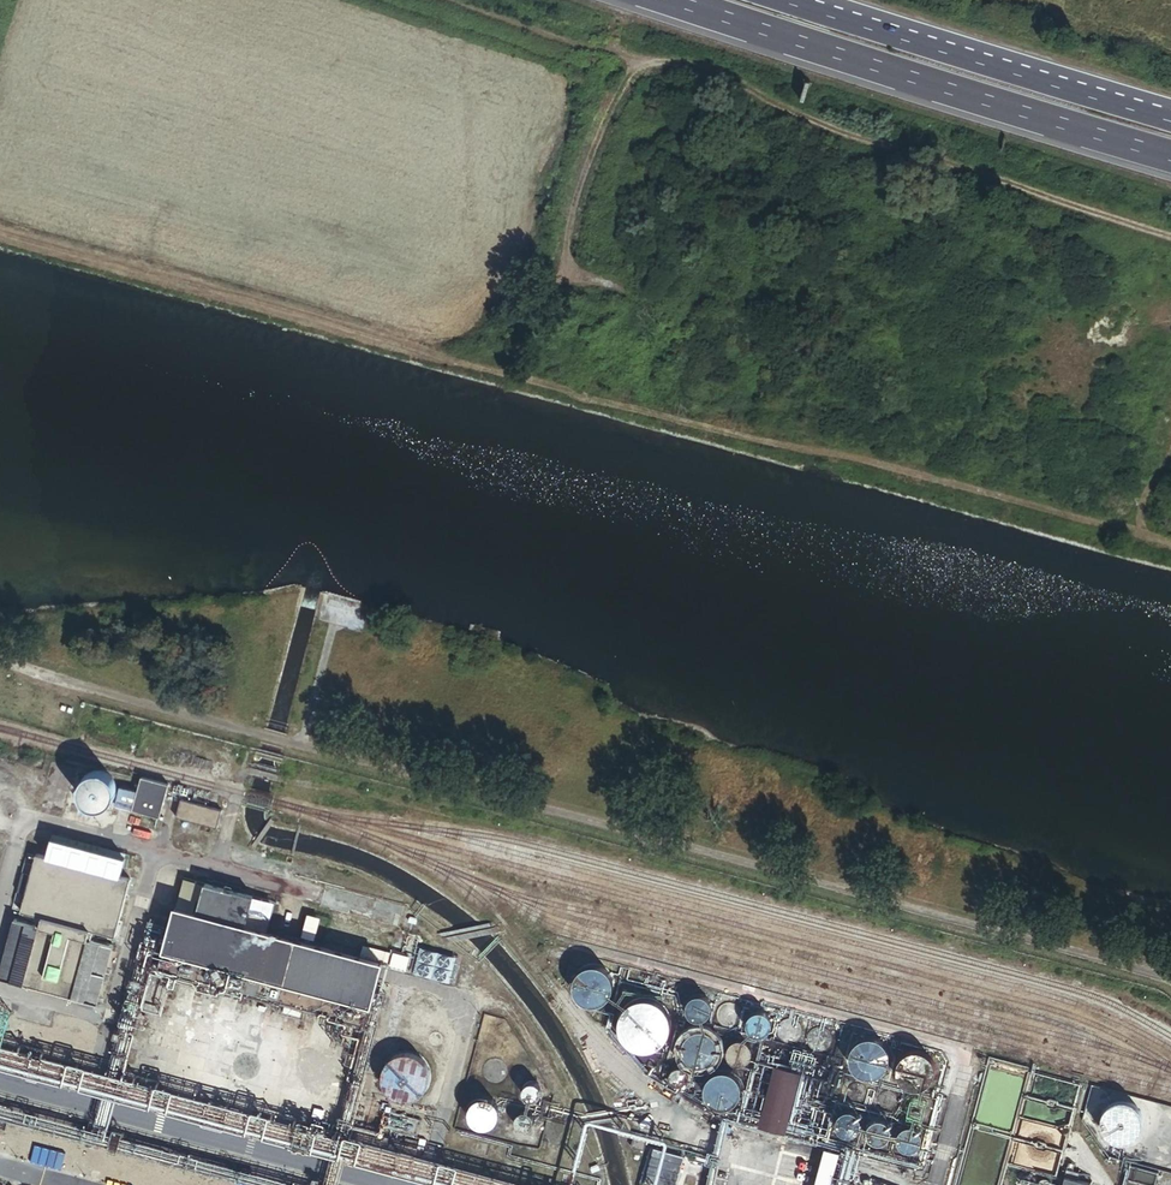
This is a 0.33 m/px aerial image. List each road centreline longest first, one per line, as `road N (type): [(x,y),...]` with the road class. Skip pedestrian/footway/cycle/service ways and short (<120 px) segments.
road 1 (track): [(0,651),(256,733),(1170,981)]
road 2 (track): [(732,428),(640,411),(533,373),(533,330),(561,265),(570,213),(616,98),(640,64),(455,0)]
road 3 (unclassified): [(1170,238),(813,126),(709,78),(640,64)]
road 4 (motorway): [(672,0),(1170,157)]
road 5 (motorway): [(1170,121),(815,13)]
road 6 (motorway): [(1170,106),(815,13)]

